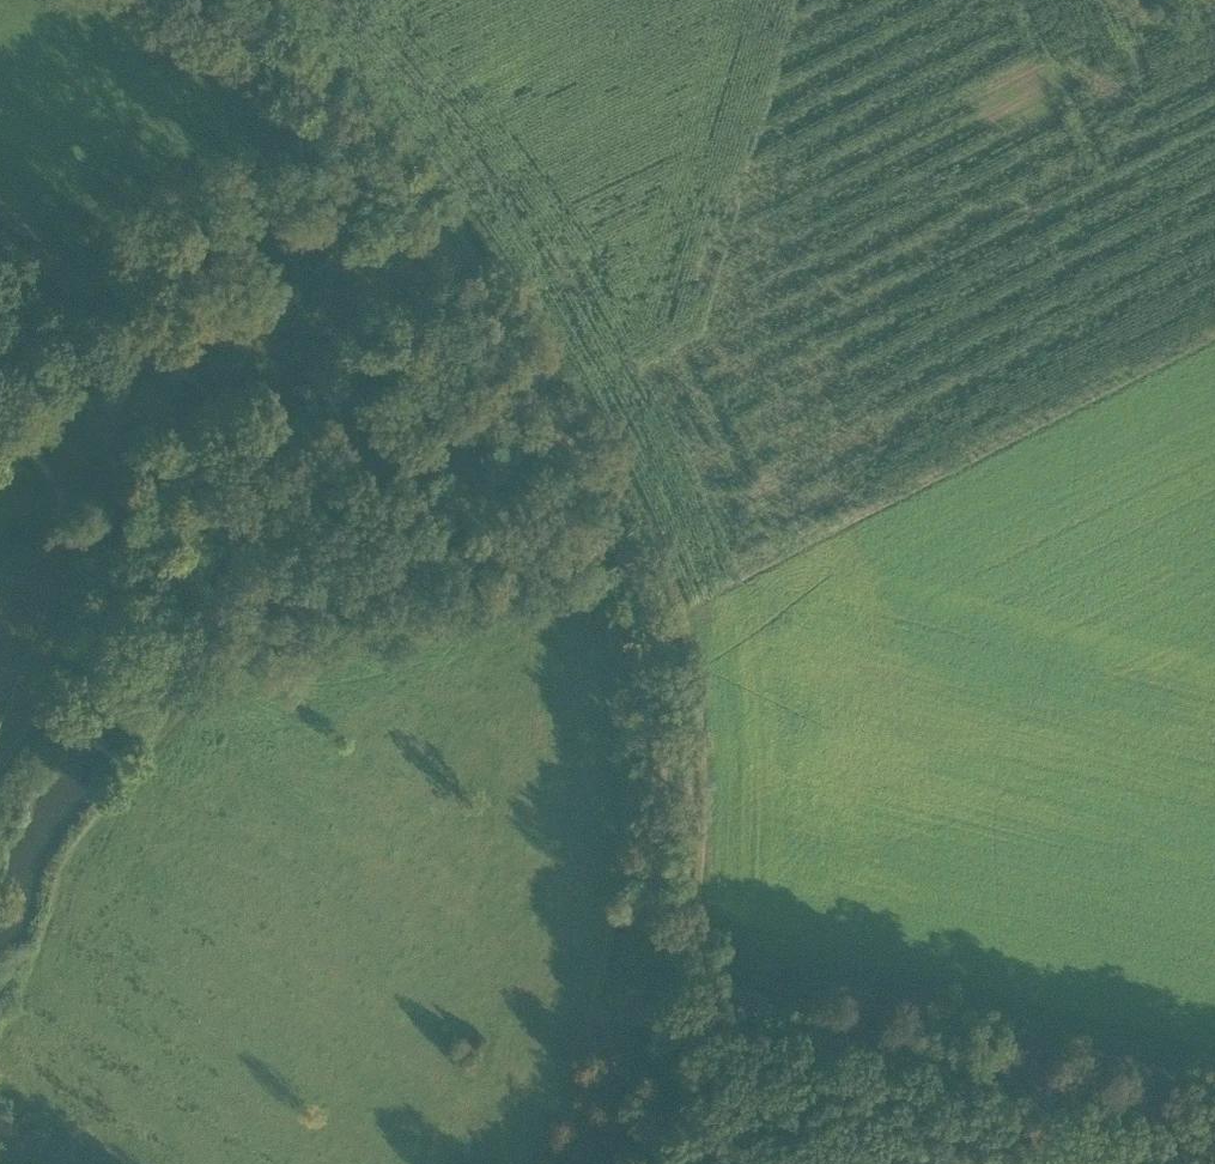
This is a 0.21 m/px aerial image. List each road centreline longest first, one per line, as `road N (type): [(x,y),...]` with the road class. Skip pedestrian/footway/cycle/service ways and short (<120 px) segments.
road 1 (track): [(558,1163),(649,955),(657,817),(643,598),(604,474),(530,340),(361,120),(291,53),(216,0)]
road 2 (track): [(1214,1108),(649,955)]

